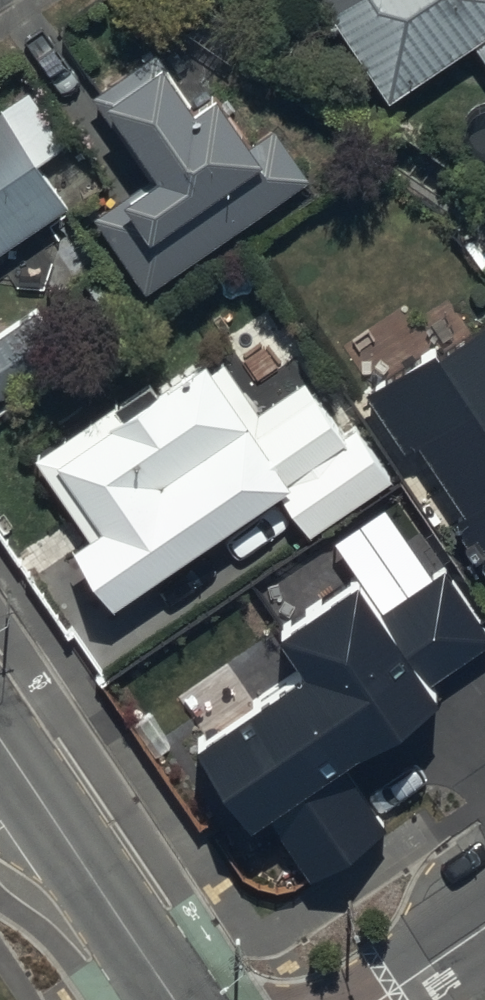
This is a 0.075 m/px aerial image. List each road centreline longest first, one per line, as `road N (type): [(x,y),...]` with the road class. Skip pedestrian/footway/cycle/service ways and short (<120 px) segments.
road 1 (tertiary): [(174,999),(0,743)]
road 2 (tertiary): [(384,999),(484,931)]

